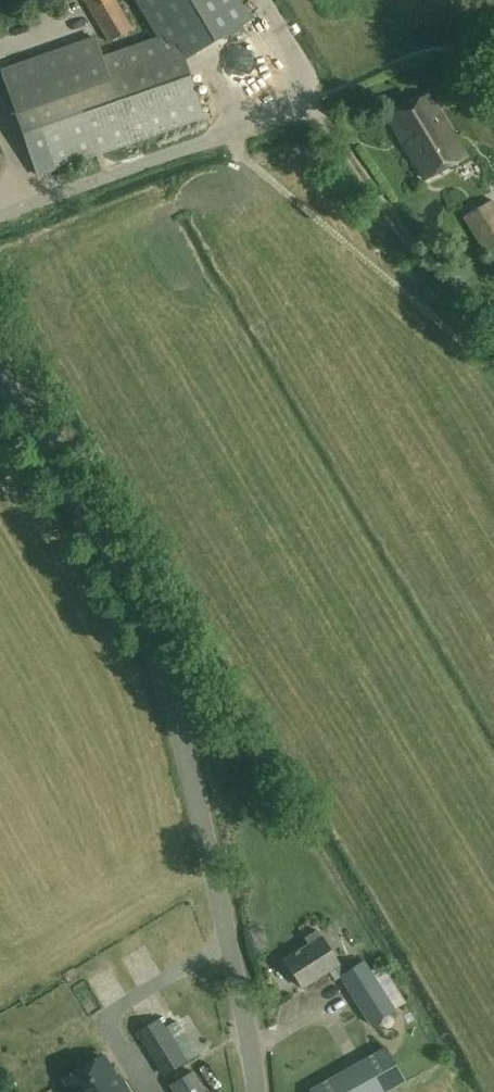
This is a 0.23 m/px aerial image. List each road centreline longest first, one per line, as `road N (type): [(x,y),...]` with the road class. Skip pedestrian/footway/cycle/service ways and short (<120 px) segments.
road 1 (unclassified): [(257,1091),(147,624),(108,537),(0,364)]
road 2 (unclassified): [(0,212),(305,106)]
road 3 (track): [(305,106),(334,125),(371,193),(418,252),(493,319)]

